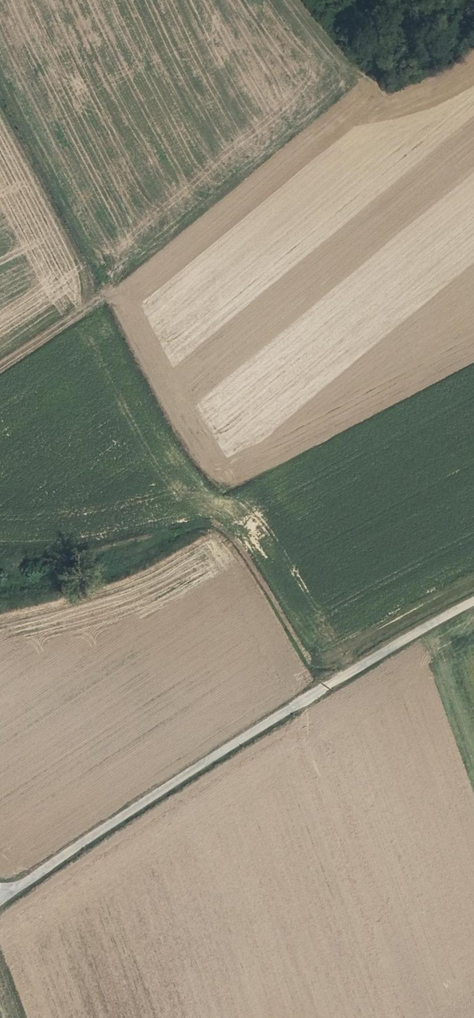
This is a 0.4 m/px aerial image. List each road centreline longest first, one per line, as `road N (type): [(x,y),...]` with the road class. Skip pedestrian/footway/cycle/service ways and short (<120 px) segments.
road 1 (unclassified): [(473,604),(0,905)]
road 2 (track): [(0,361),(104,288),(0,97)]

